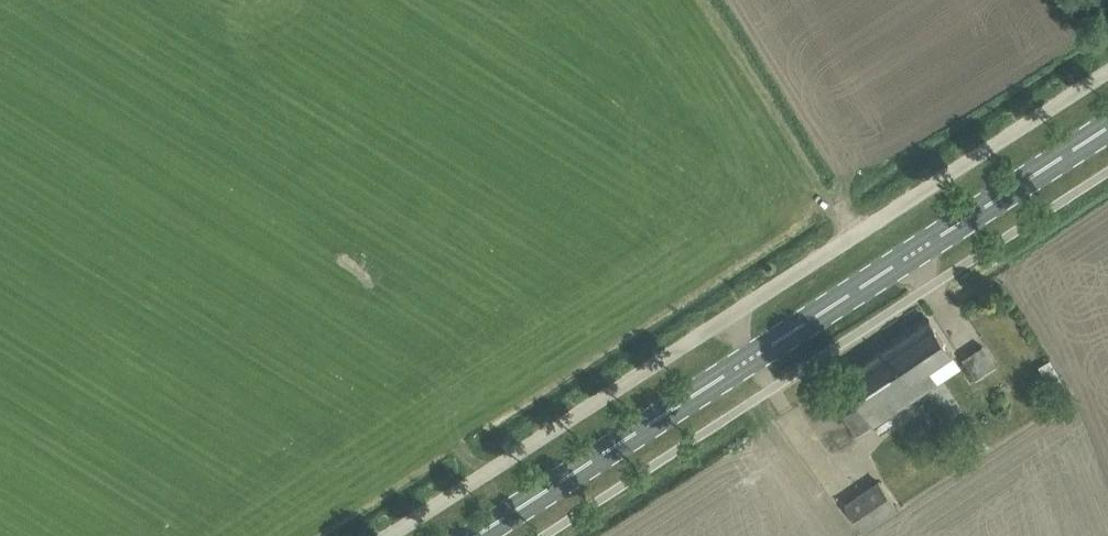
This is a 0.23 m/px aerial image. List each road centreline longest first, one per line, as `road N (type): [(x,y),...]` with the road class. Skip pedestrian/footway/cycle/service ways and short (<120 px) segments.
road 1 (unclassified): [(390,535),(1107,72)]
road 2 (primary): [(475,535),(1107,131)]

